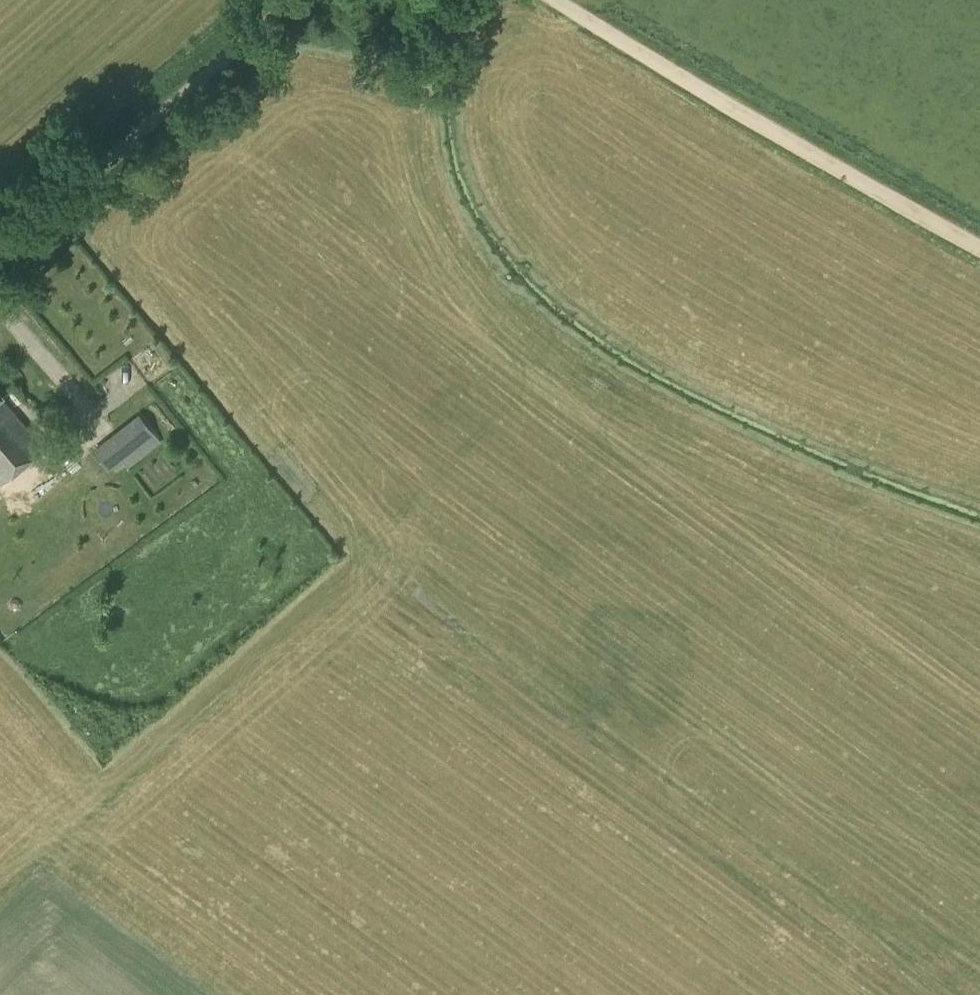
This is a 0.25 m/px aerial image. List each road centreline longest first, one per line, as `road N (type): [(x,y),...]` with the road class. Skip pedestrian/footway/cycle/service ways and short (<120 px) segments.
road 1 (track): [(979,239),(574,0)]
road 2 (unclassified): [(0,253),(291,0)]

